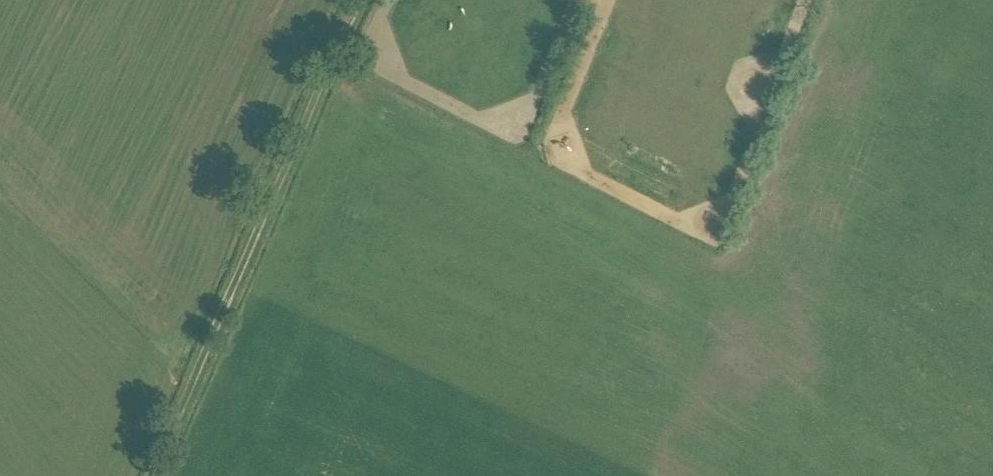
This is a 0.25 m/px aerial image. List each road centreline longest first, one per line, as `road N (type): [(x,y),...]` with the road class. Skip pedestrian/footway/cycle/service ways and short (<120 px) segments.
road 1 (track): [(149,475),(354,0)]

